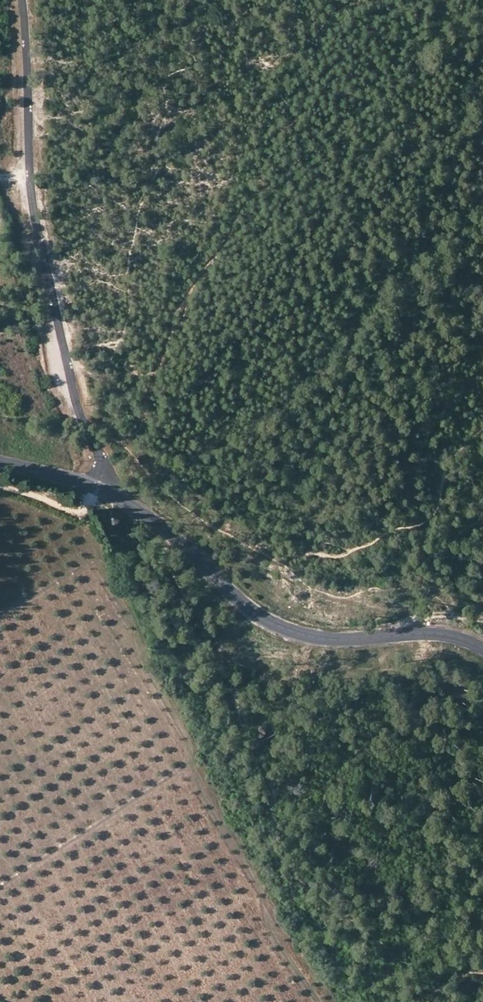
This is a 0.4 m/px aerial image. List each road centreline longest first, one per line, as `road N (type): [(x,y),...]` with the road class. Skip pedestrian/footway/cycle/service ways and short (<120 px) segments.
road 1 (unclassified): [(22,0),(32,203),(81,416),(101,460),(98,489)]
road 2 (tertiary): [(98,489),(159,525),(256,615),(283,629),(342,640),(444,635),(482,649)]

